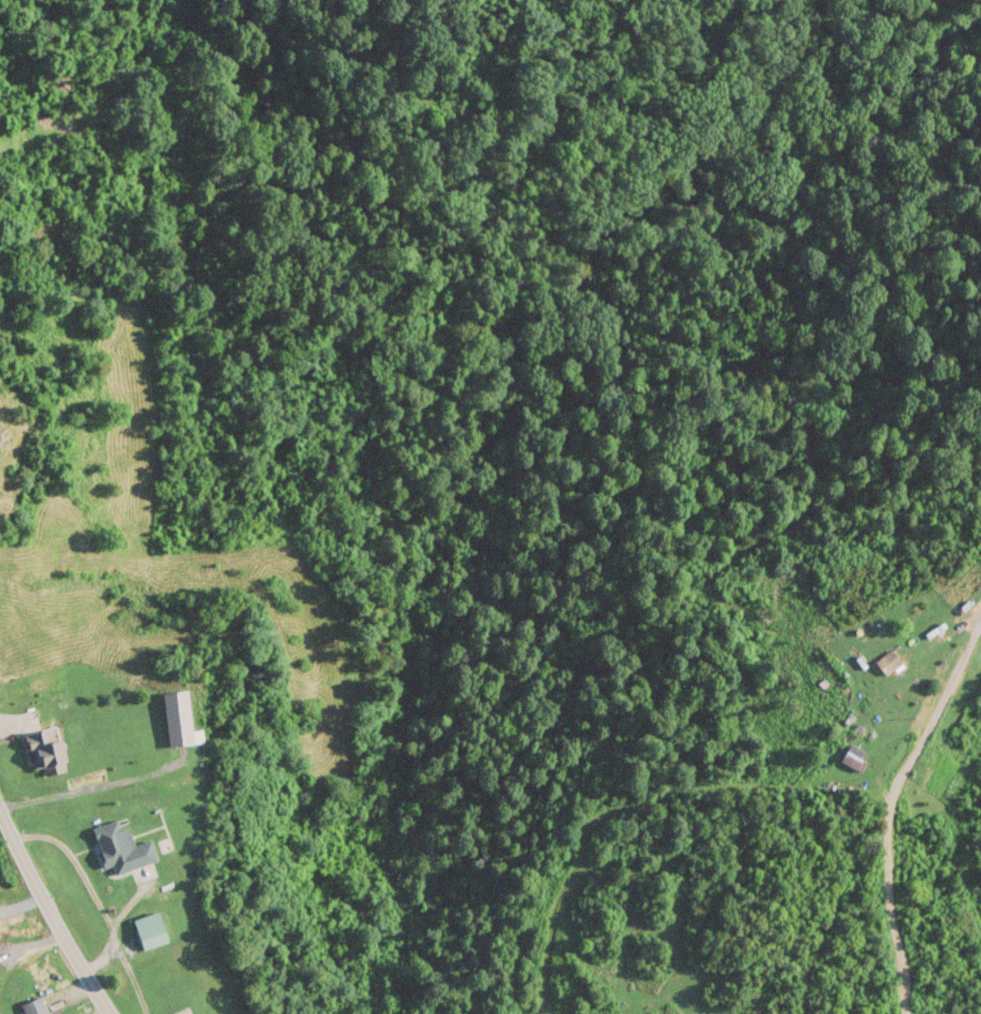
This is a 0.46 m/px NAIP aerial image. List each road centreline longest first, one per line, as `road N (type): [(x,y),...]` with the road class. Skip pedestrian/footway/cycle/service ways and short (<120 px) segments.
road 1 (residential): [(0,716),(83,672),(88,601),(179,557),(252,536),(268,465),(305,446)]
road 2 (secondary): [(109,1013),(0,812)]

